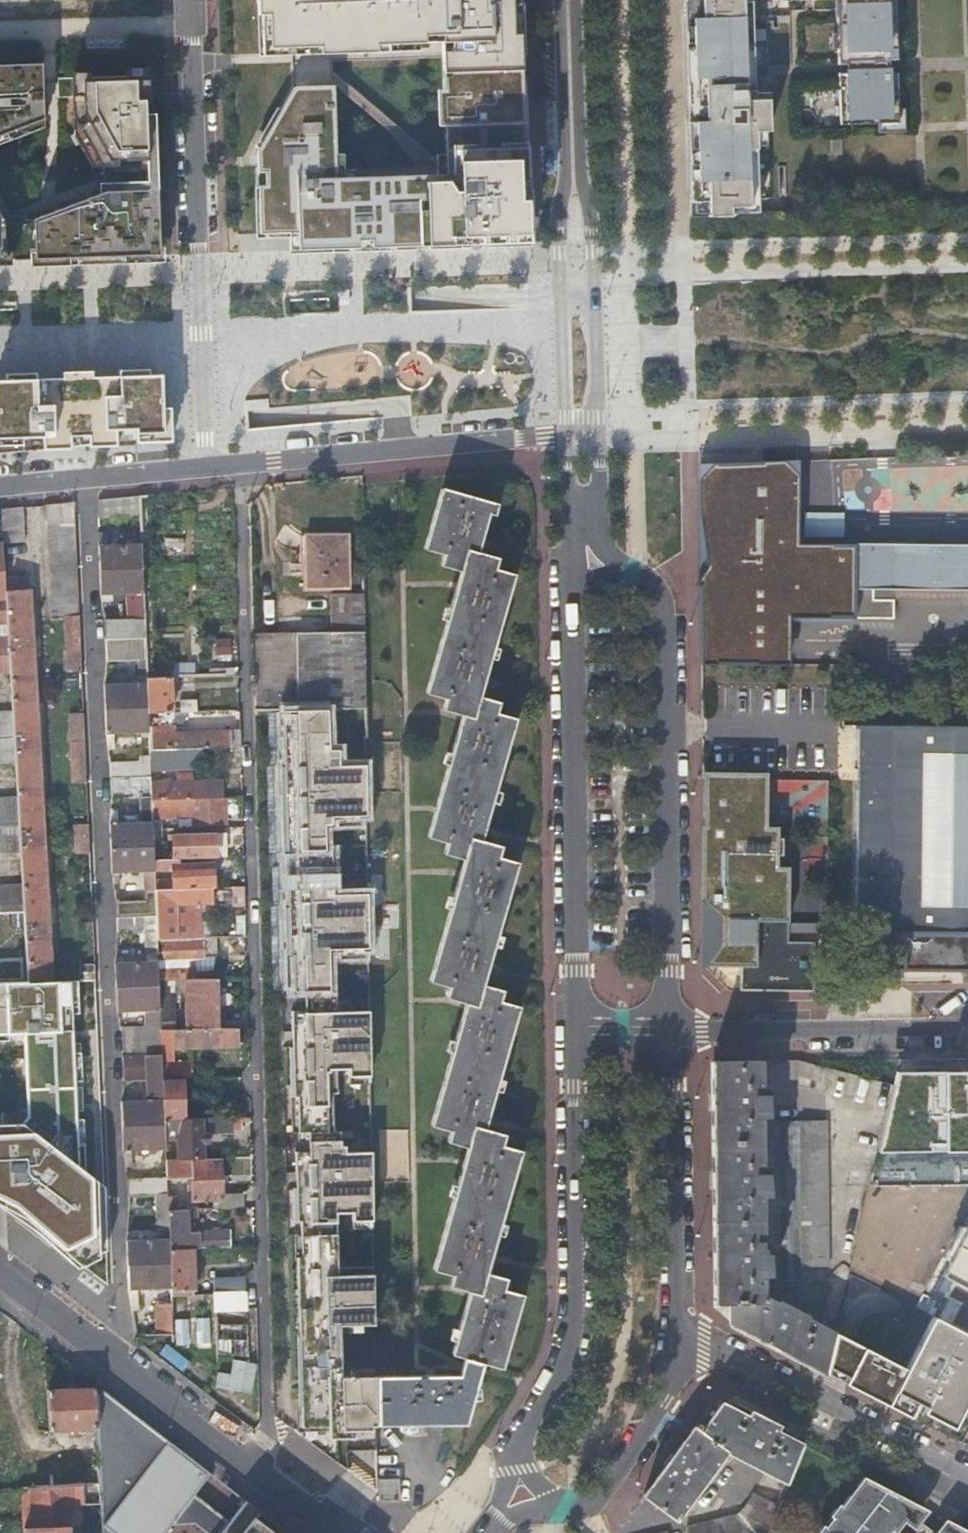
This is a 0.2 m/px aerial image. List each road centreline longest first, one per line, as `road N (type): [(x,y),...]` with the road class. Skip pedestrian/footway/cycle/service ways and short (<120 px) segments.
road 1 (residential): [(270,1479),(243,469)]
road 2 (residential): [(84,482),(122,1369)]
road 3 (residential): [(193,0),(202,472)]
road 4 (residential): [(575,1031),(578,1328),(570,1364),(518,1456),(522,1484)]
road 5 (residential): [(669,1031),(668,601),(662,586)]
road 6 (residential): [(568,606),(575,1031)]
road 7 (residential): [(621,566),(598,532),(587,198),(573,153)]
road 8 (residential): [(243,469),(566,449)]
road 9 (residential): [(686,1346),(669,1031)]
road 10 (residential): [(965,1480),(686,1346)]
road 11 (residential): [(669,1031),(967,1027)]
road 12 (residential): [(573,153),(558,222),(566,449)]
road 13 (residential): [(577,1523),(606,1509),(643,1464),(686,1346)]
road 14 (residential): [(122,1369),(270,1479)]
road 15 (residential): [(566,449),(568,606)]
road 16 (residential): [(573,153),(569,0)]
road 17 (residential): [(0,1278),(122,1369)]
road 18 (residential): [(662,586),(690,554),(690,458)]

